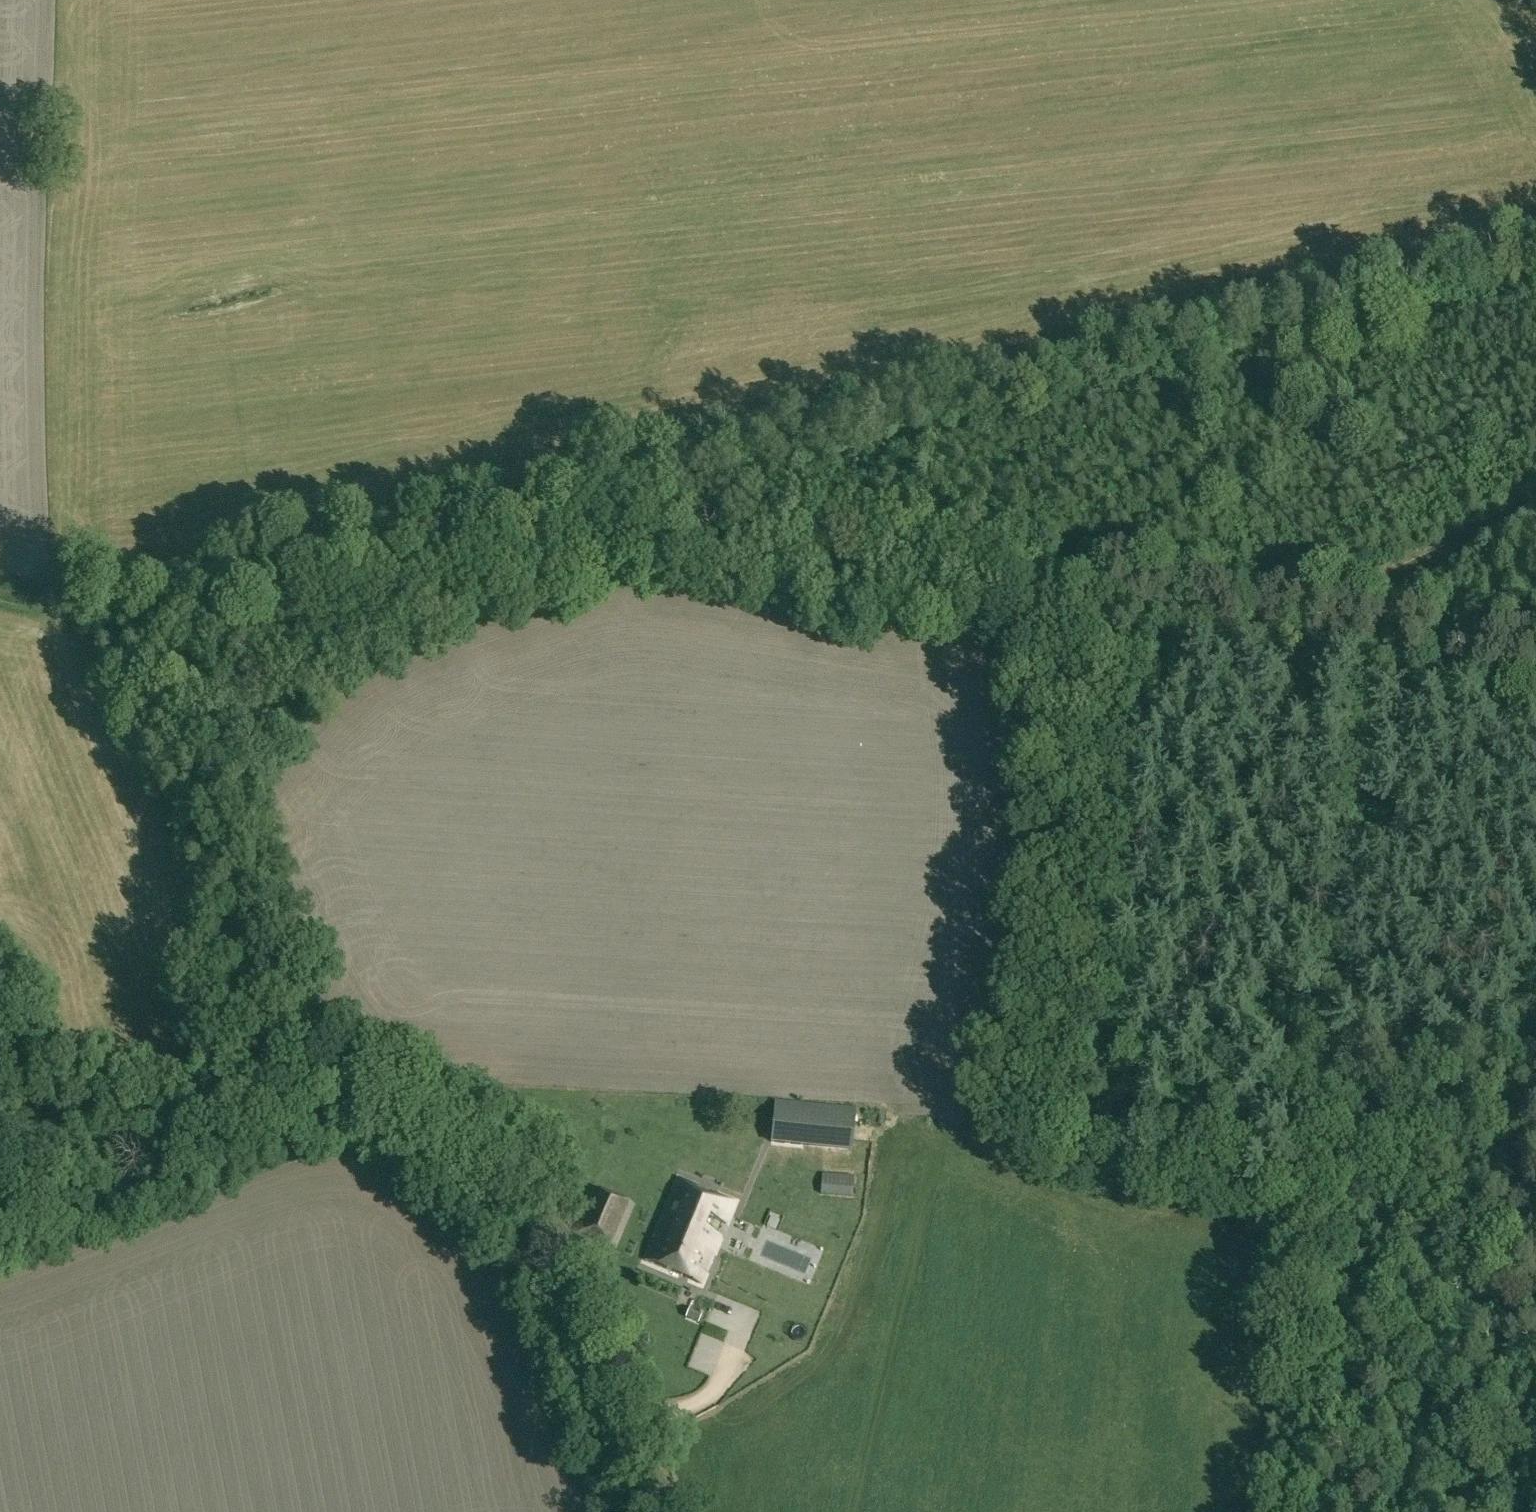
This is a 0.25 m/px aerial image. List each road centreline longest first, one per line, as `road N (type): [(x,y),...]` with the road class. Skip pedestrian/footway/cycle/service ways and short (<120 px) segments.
road 1 (track): [(617,1382),(669,1511)]
road 2 (track): [(629,1256),(617,1382)]

